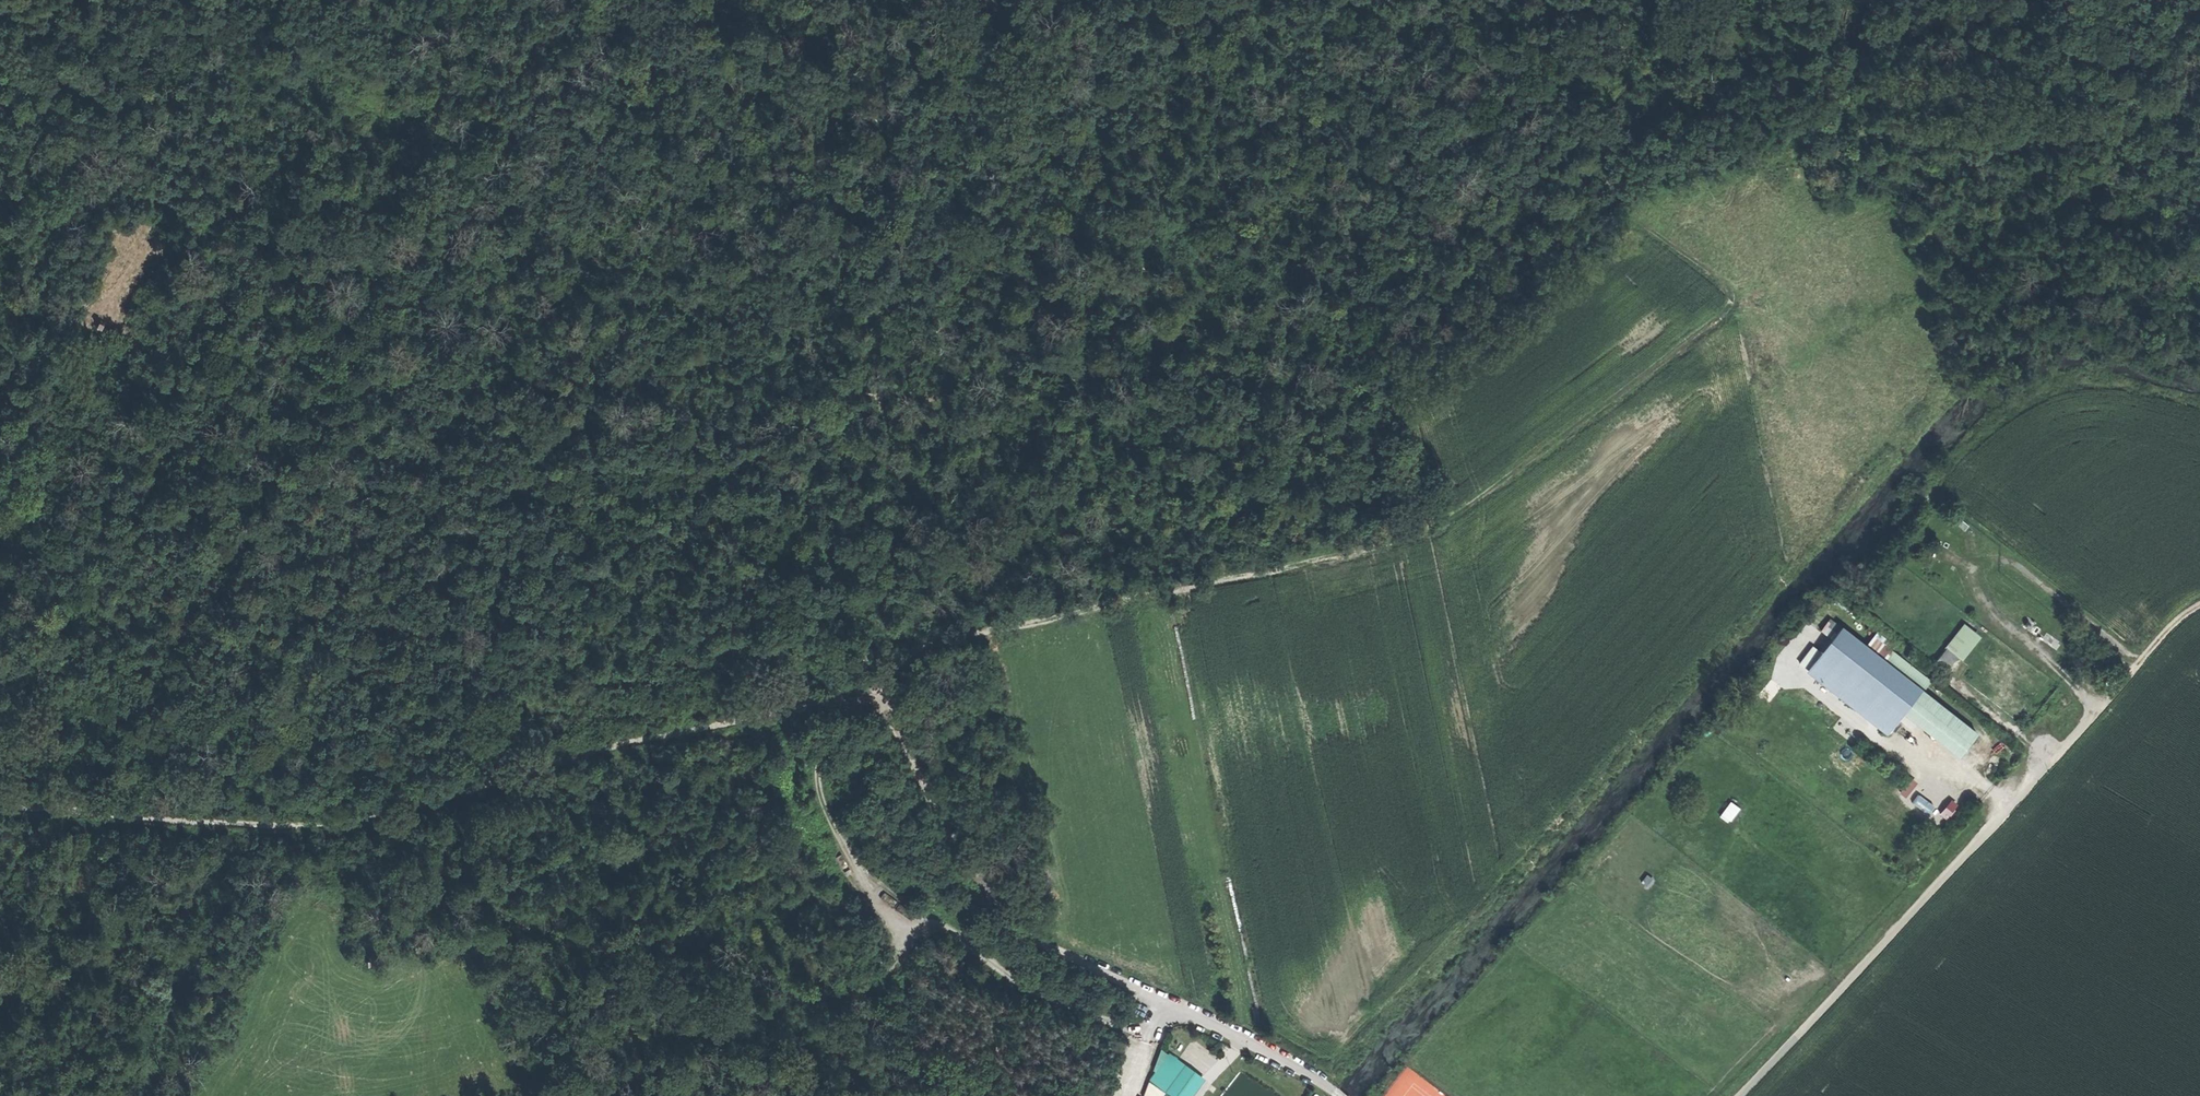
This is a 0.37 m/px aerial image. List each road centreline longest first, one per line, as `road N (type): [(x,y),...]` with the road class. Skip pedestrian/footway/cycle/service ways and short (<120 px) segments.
road 1 (track): [(1692,0),(1595,140),(1621,207),(1727,289),(1726,317),(1452,521),(1310,563),(990,635),(925,656),(863,696)]
road 2 (track): [(0,806),(273,826),(369,819),(584,750),(863,696),(881,701),(893,717),(965,867),(995,908),(1039,940),(1163,1001)]
road 3 (track): [(2199,604),(2169,625),(1739,1095)]
road 4 (track): [(1150,1030),(1031,988),(954,932),(910,917),(854,866),(822,799),(819,771),(827,744),(863,696)]

